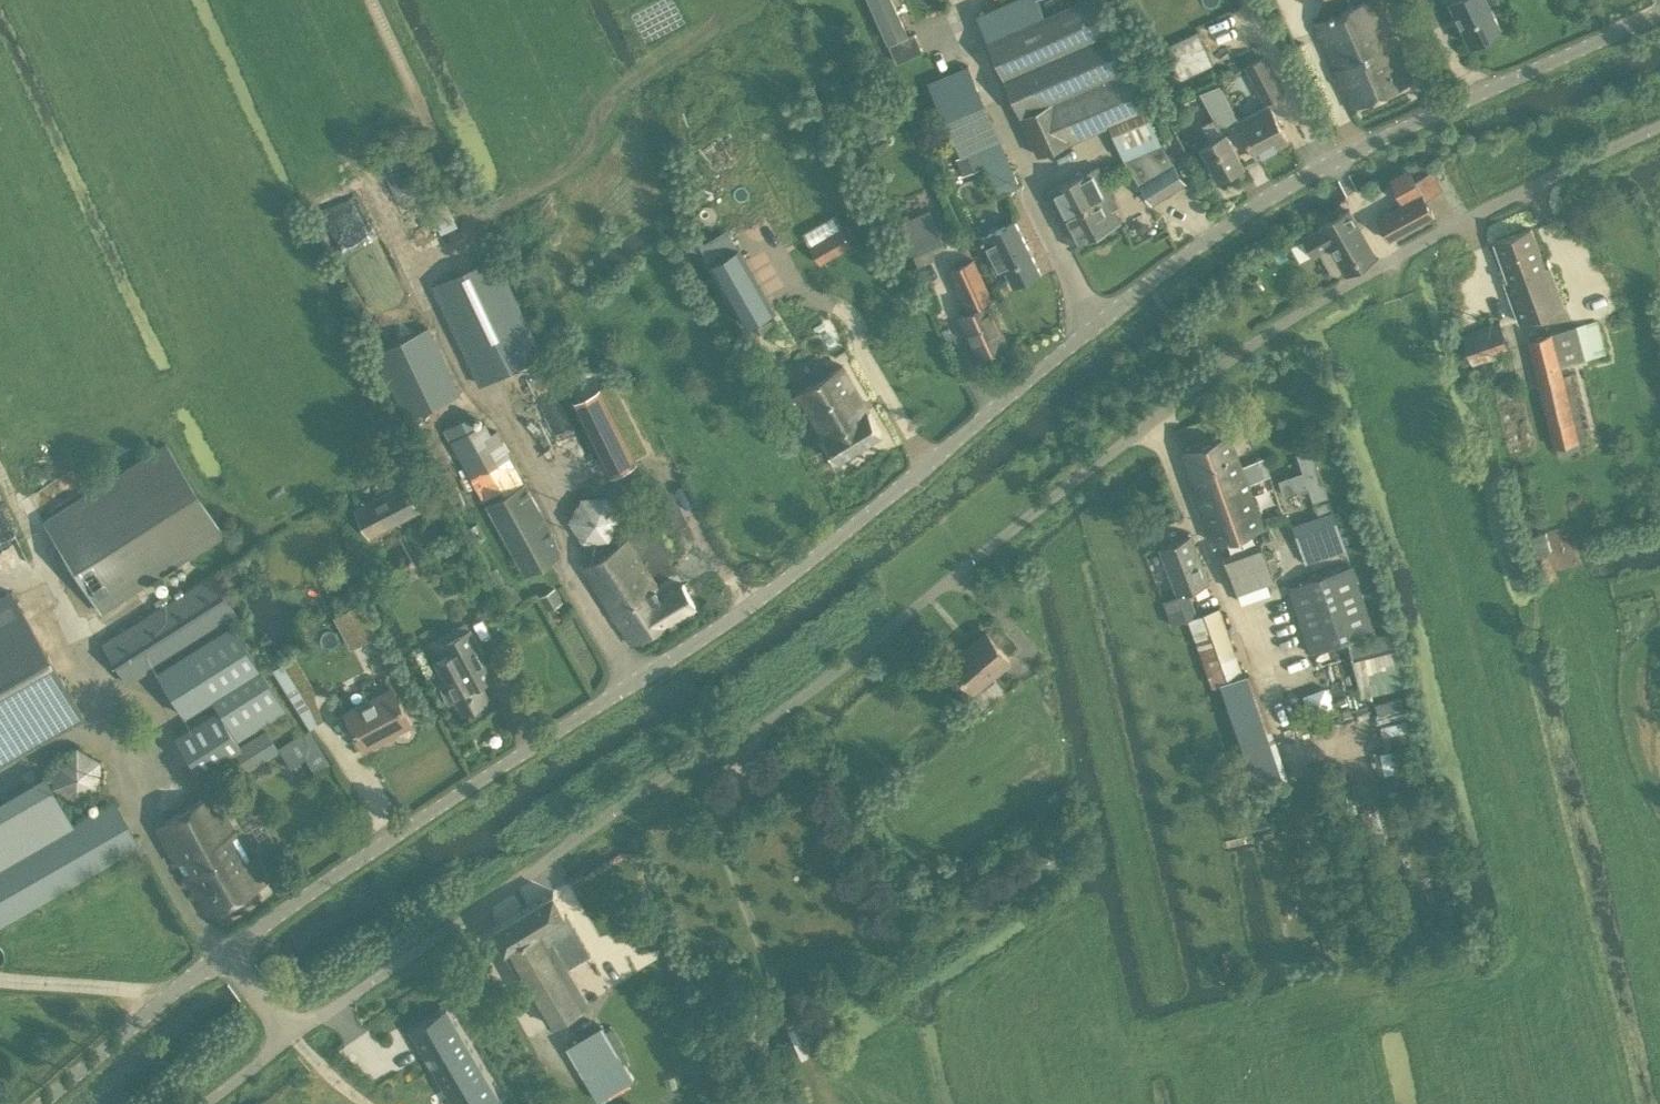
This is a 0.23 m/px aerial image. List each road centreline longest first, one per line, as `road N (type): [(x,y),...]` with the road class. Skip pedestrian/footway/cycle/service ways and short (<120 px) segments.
road 1 (unclassified): [(226,952),(748,607),(1248,209),(1388,135),(1659,14)]
road 2 (residential): [(295,1035),(613,809),(794,702),(1264,336),(1438,233),(1659,125)]
road 3 (track): [(1659,596),(1492,630),(1397,311),(1391,259)]
road 4 (track): [(374,0),(472,205),(462,239),(416,271)]
road 5 (track): [(119,750),(0,459)]
road 6 (unclassified): [(39,1103),(226,952)]

